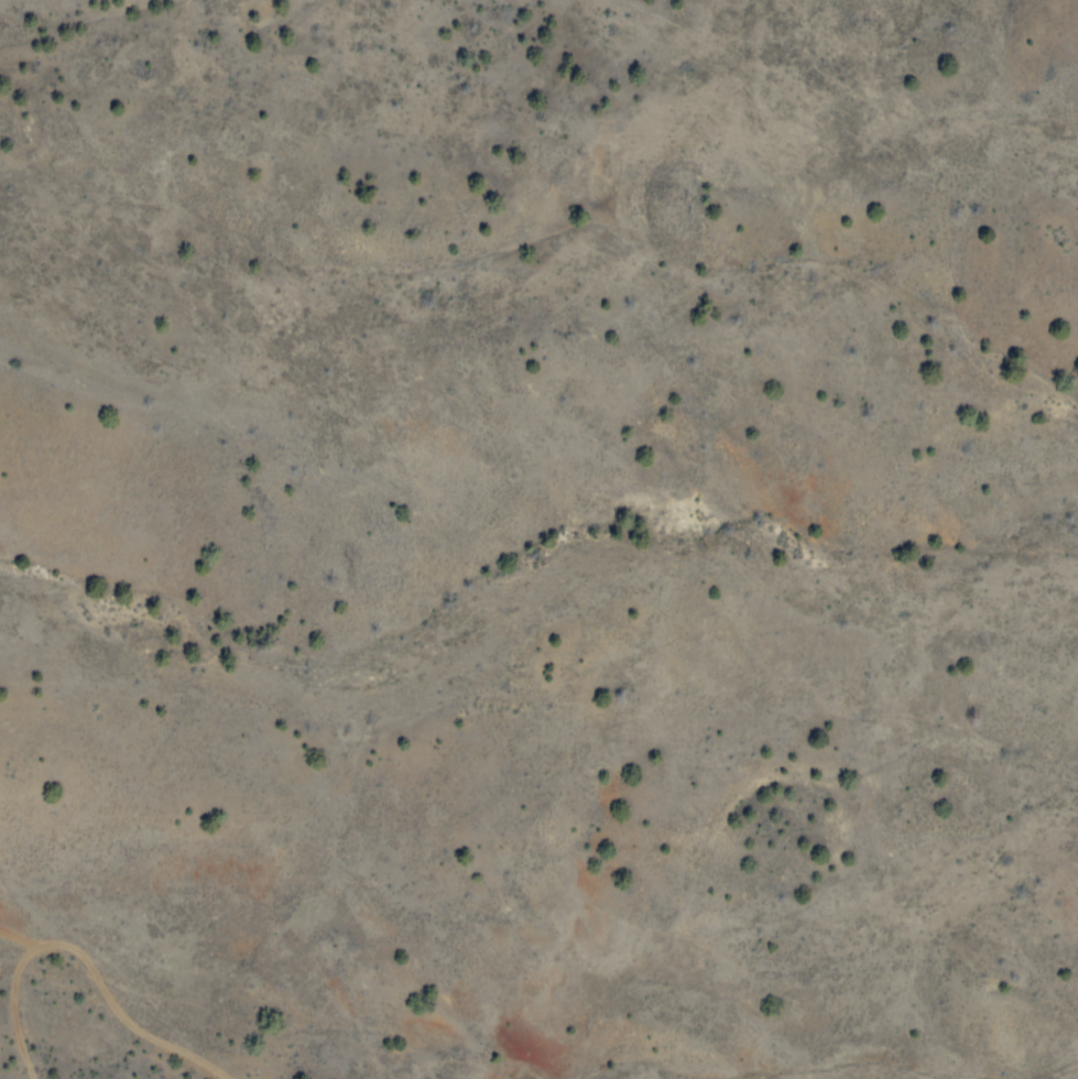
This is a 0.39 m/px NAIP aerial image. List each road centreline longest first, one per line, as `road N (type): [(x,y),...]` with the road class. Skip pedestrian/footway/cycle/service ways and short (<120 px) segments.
road 1 (track): [(228,1078),(122,1016),(69,945),(40,942),(20,955),(11,991),(35,1078)]

